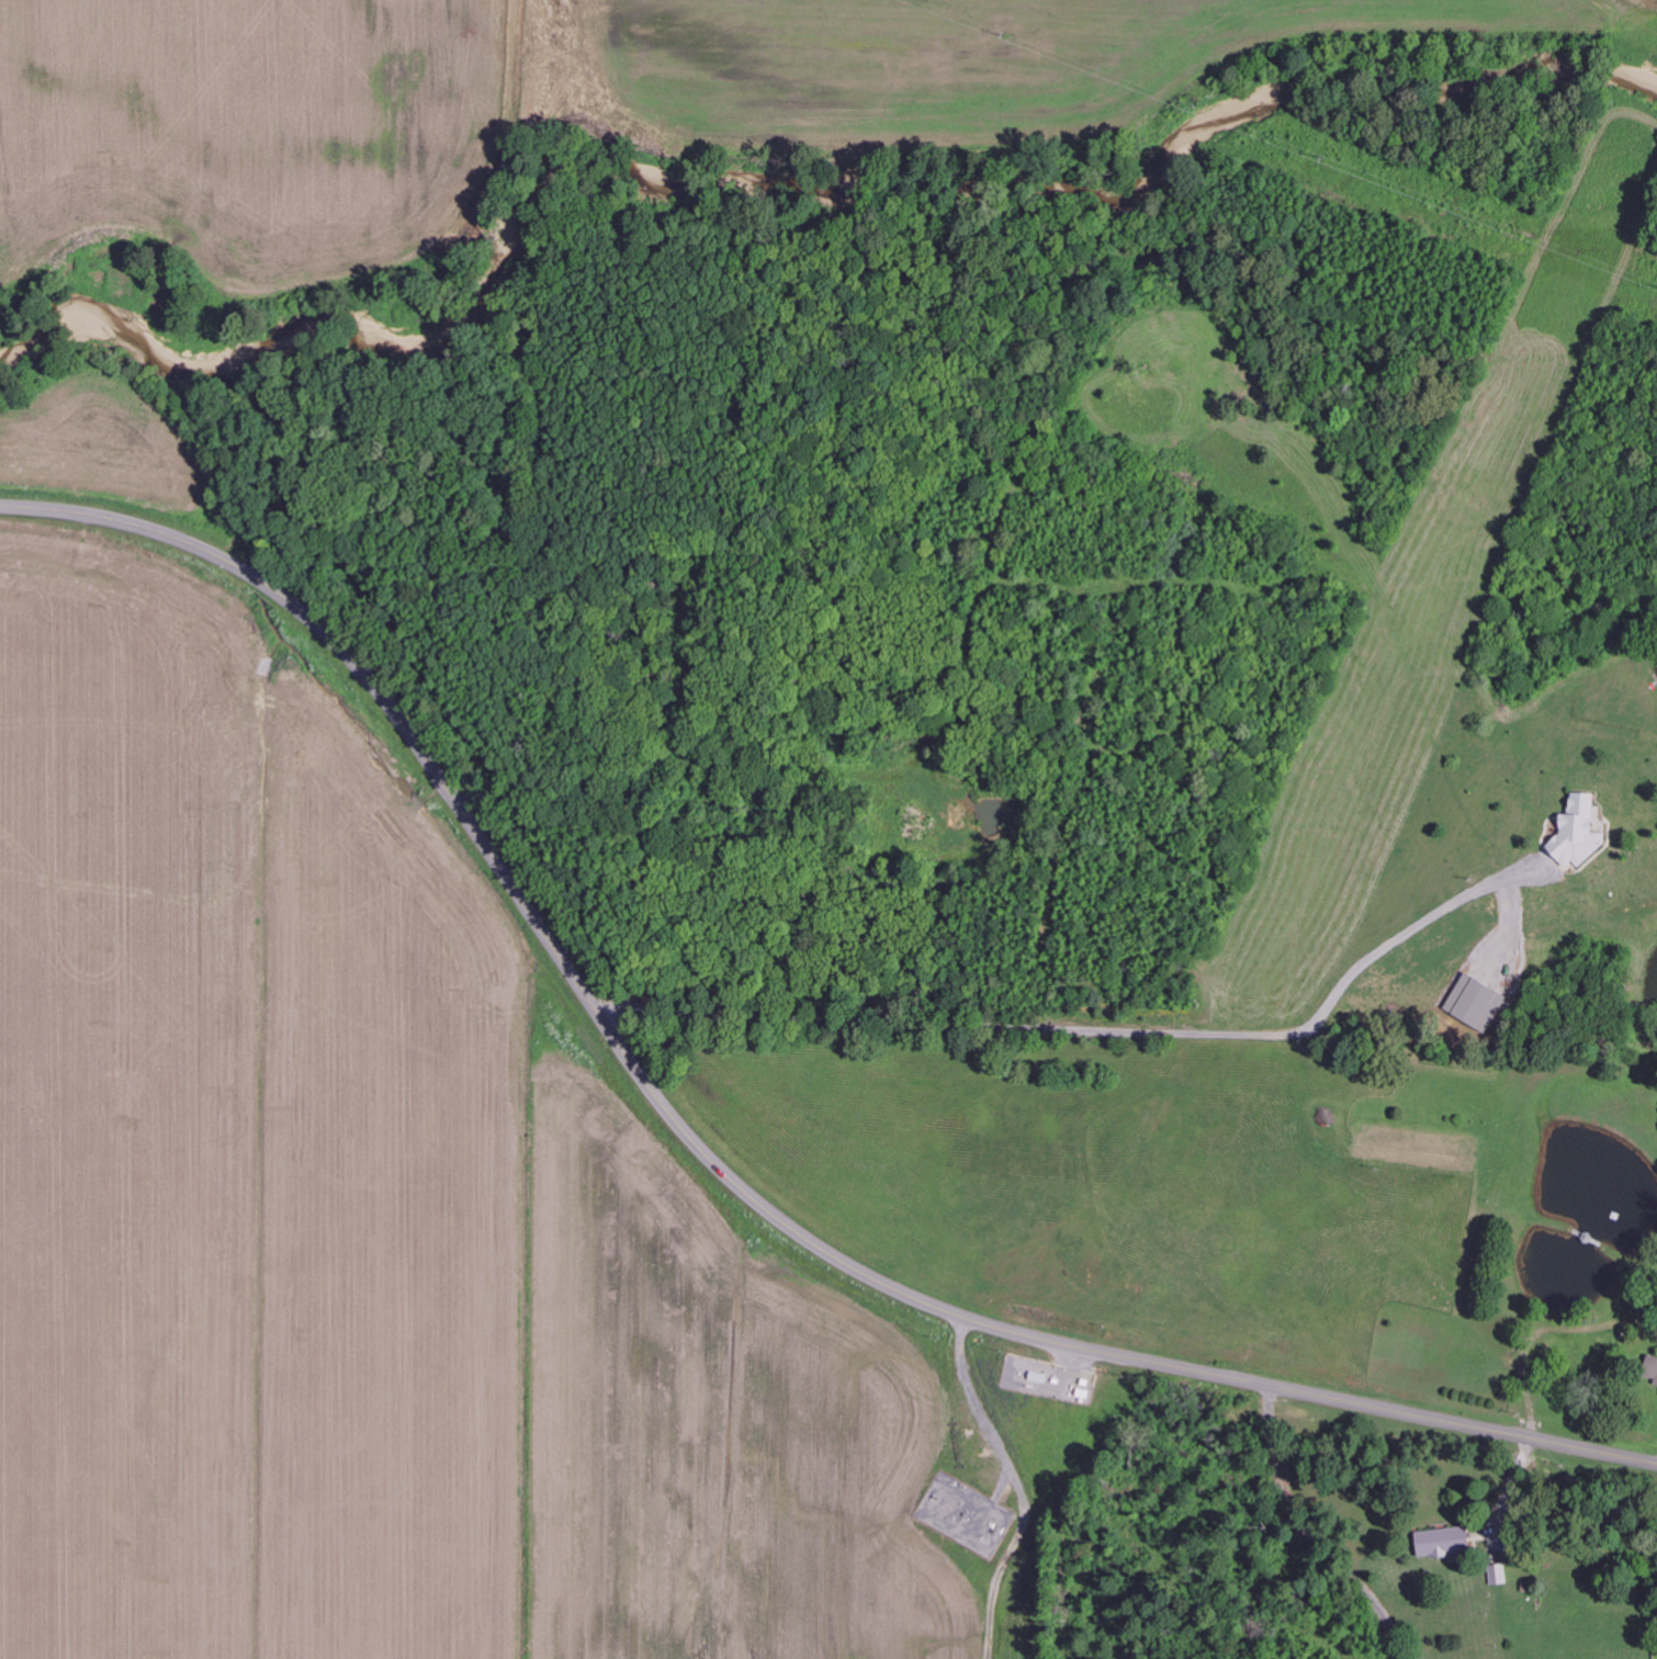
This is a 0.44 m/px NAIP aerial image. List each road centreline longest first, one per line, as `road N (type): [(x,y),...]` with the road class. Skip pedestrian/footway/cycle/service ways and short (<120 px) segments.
road 1 (secondary): [(1241,1384),(946,1311),(793,1230),(681,1128),(395,716),(328,637),(270,589),(160,534),(0,506)]
road 2 (secondary): [(1656,1464),(1241,1384)]
road 3 (residential): [(1398,1658),(1362,1589),(1308,1536),(1241,1384)]

